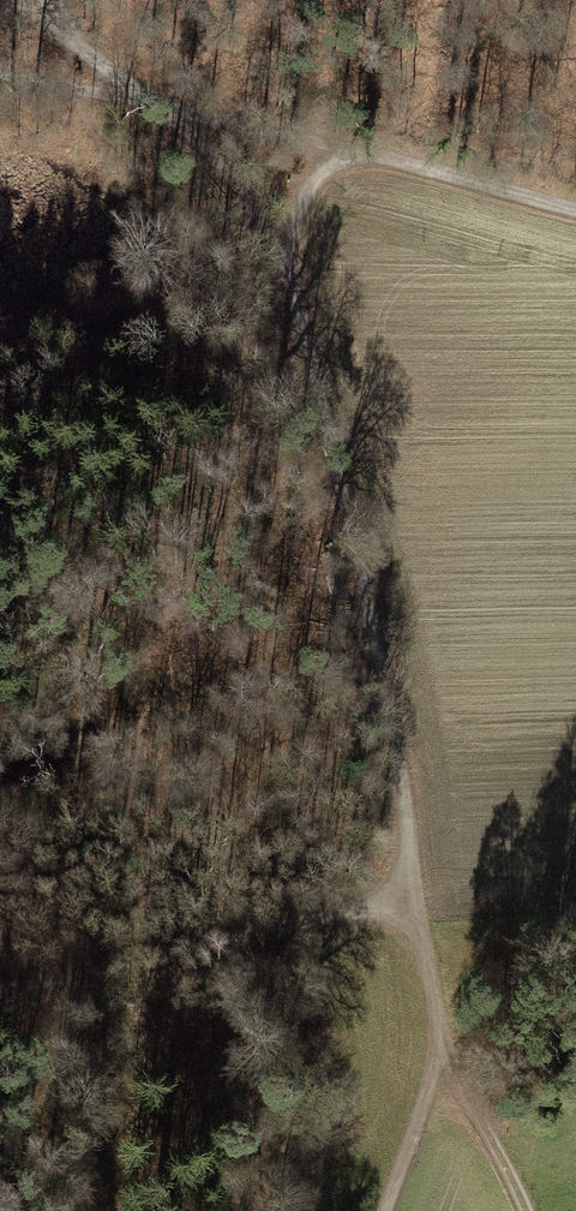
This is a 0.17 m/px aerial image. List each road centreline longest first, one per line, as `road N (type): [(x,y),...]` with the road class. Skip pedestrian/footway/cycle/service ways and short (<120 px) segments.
road 1 (track): [(528,1210),(450,1049),(416,903),(398,744),(290,263)]
road 2 (track): [(416,903),(0,994)]
road 3 (track): [(326,425),(0,561)]
road 4 (track): [(575,210),(356,151)]
road 5 (track): [(356,151),(161,108)]
road 6 (track): [(161,108),(17,0)]
road 7 (track): [(450,1049),(388,1210)]
road 8 (track): [(161,108),(0,78)]
road 9 (track): [(257,221),(211,158),(161,108)]
road 10 (track): [(290,263),(295,218),(309,188),(356,151)]

